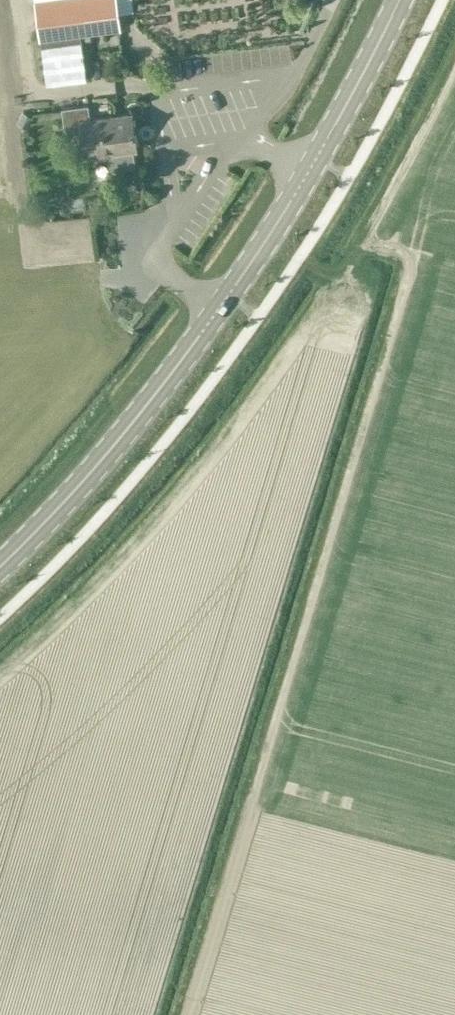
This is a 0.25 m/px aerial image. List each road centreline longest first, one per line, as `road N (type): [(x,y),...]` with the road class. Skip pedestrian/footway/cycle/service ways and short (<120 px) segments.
road 1 (secondary): [(0,567),(94,468),(199,336),(284,211),(400,0)]

